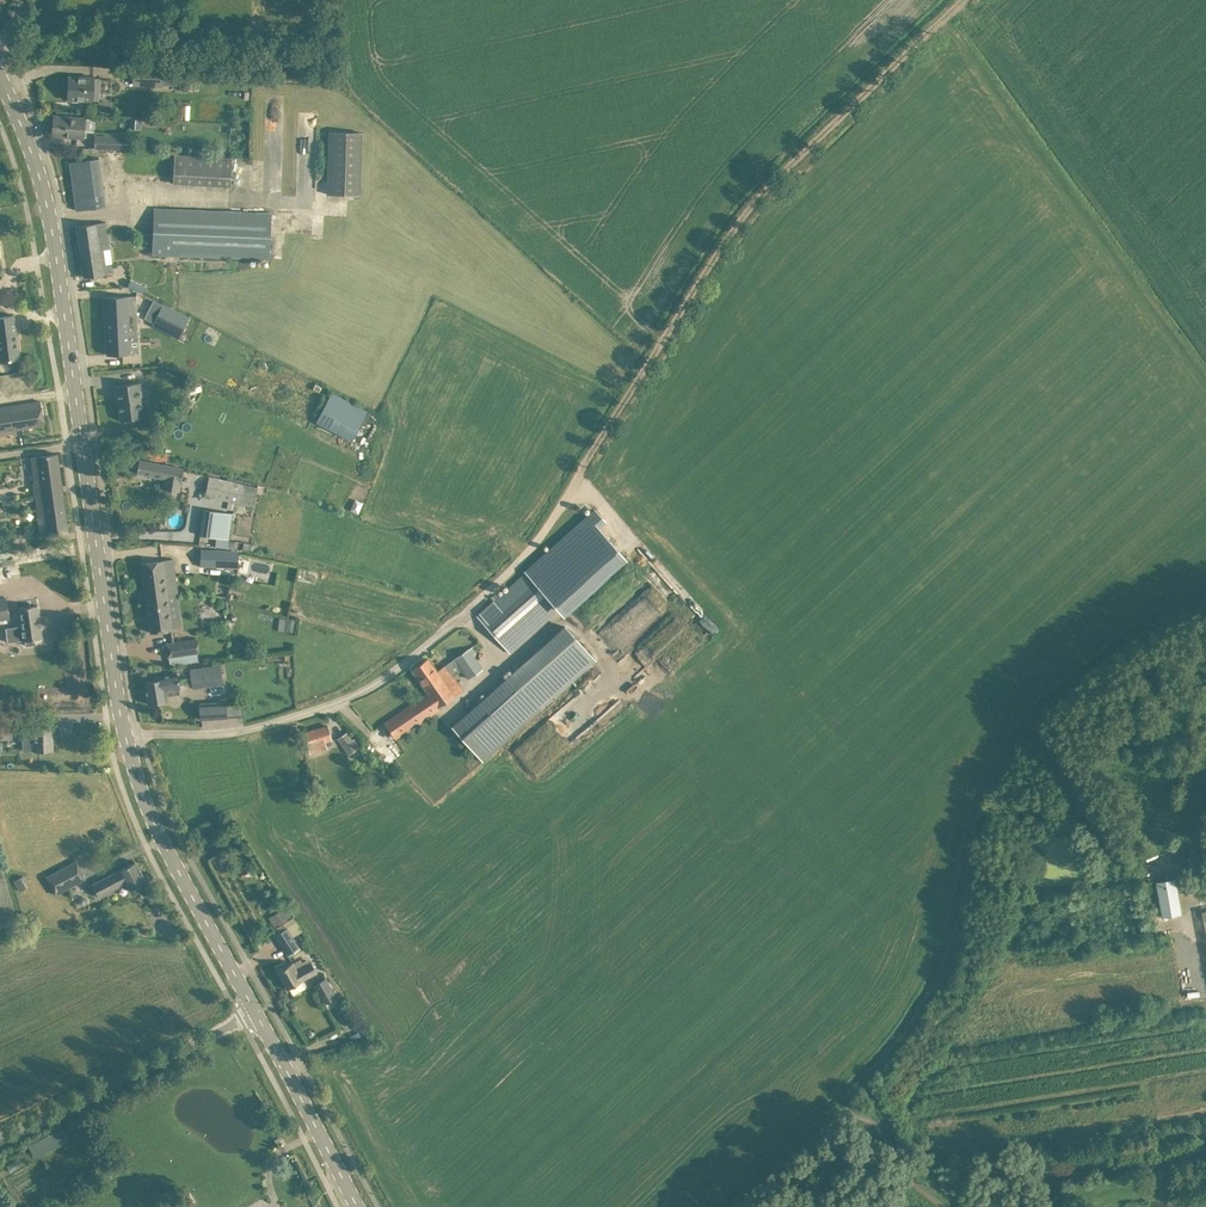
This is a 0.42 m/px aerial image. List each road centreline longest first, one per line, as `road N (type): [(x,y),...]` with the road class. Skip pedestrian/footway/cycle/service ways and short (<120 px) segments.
road 1 (track): [(524,557),(717,259),(778,179),(964,0)]
road 2 (tertiary): [(126,739),(48,210),(0,79)]
road 3 (unclassified): [(126,739),(244,731),(361,692),(477,604),(524,557)]
road 4 (tertiary): [(255,1014),(163,847),(126,739)]
road 5 (unclassified): [(0,1138),(255,1014)]
road 6 (tertiary): [(357,1206),(255,1014)]

